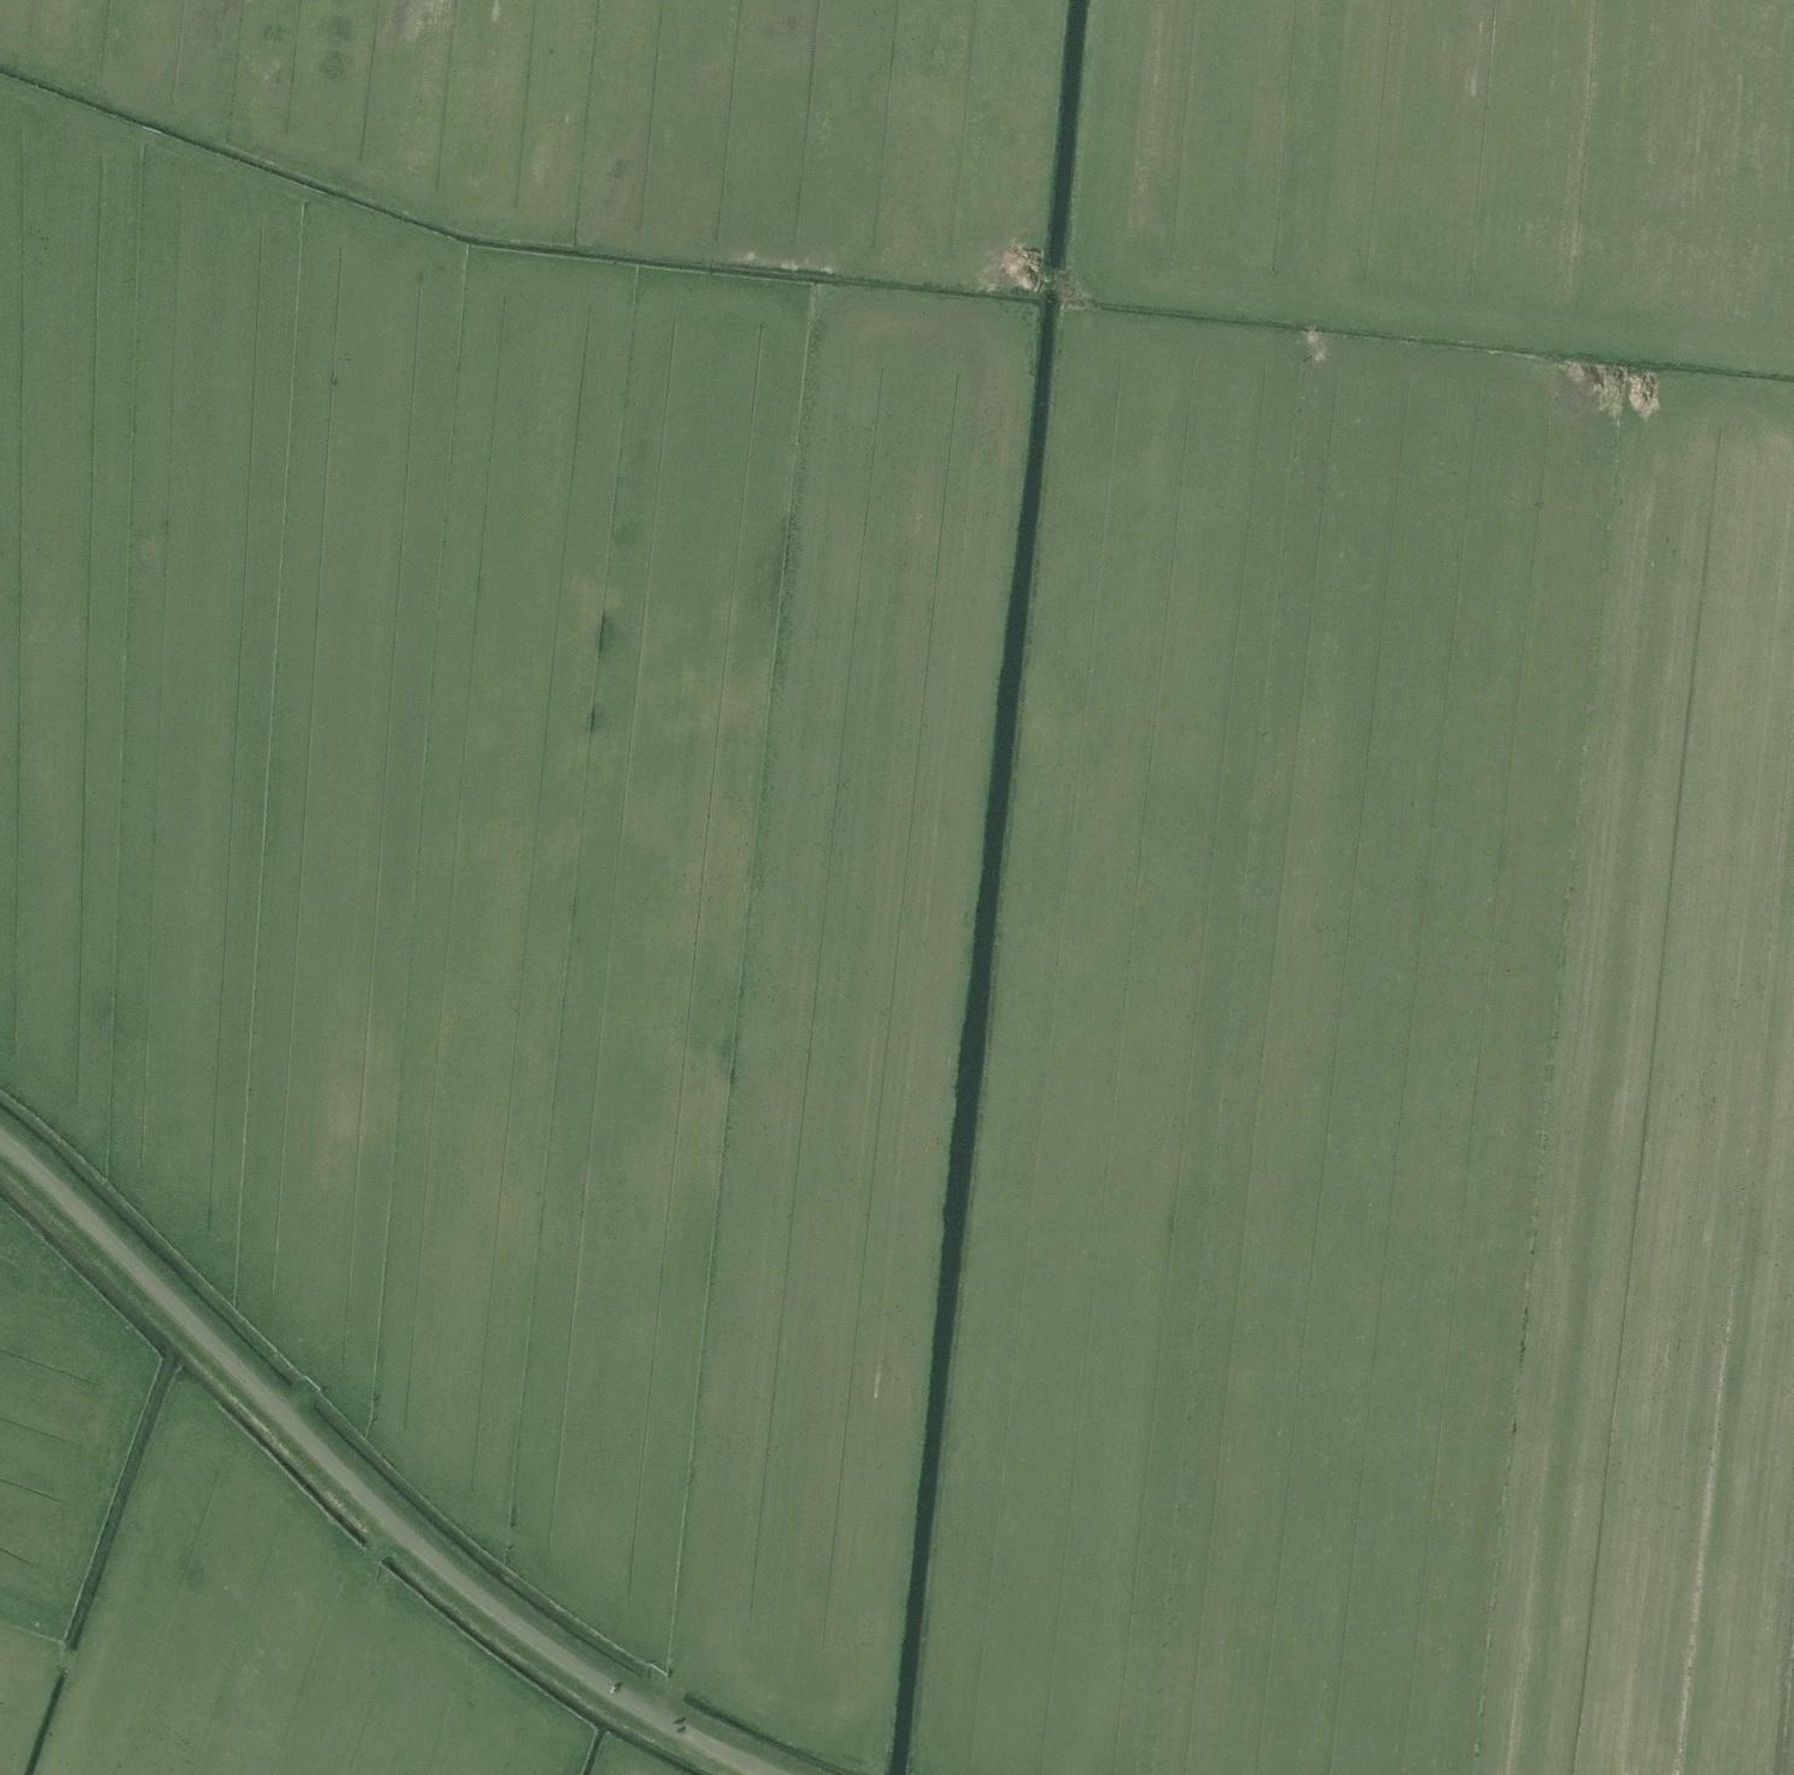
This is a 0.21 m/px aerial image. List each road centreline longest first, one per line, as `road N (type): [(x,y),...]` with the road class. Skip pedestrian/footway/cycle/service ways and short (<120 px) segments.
road 1 (unclassified): [(779,1774),(661,1715),(518,1623),(414,1539),(0,1134)]

